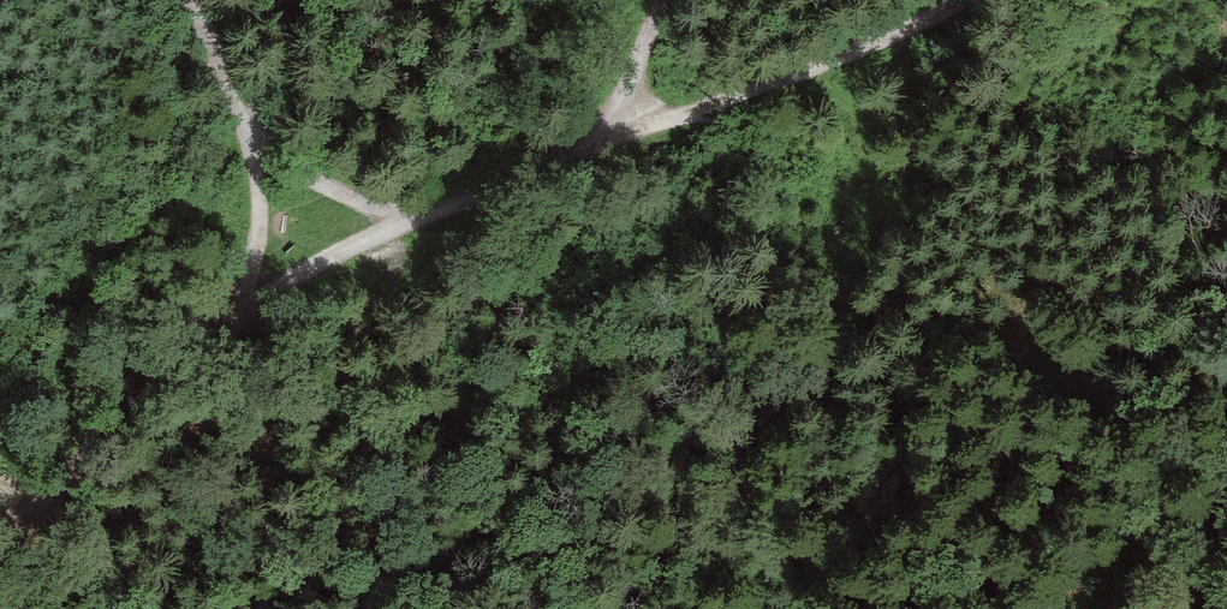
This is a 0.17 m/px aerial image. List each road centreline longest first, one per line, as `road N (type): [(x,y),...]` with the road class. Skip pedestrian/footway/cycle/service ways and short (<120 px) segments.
road 1 (track): [(0,557),(229,315),(255,172)]
road 2 (track): [(603,102),(566,138),(434,214),(352,205),(255,172)]
road 3 (track): [(603,102),(730,95),(871,37),(915,0)]
road 4 (track): [(434,214),(229,315)]
road 5 (track): [(255,172),(191,0)]
road 6 (track): [(1095,608),(1226,509)]

